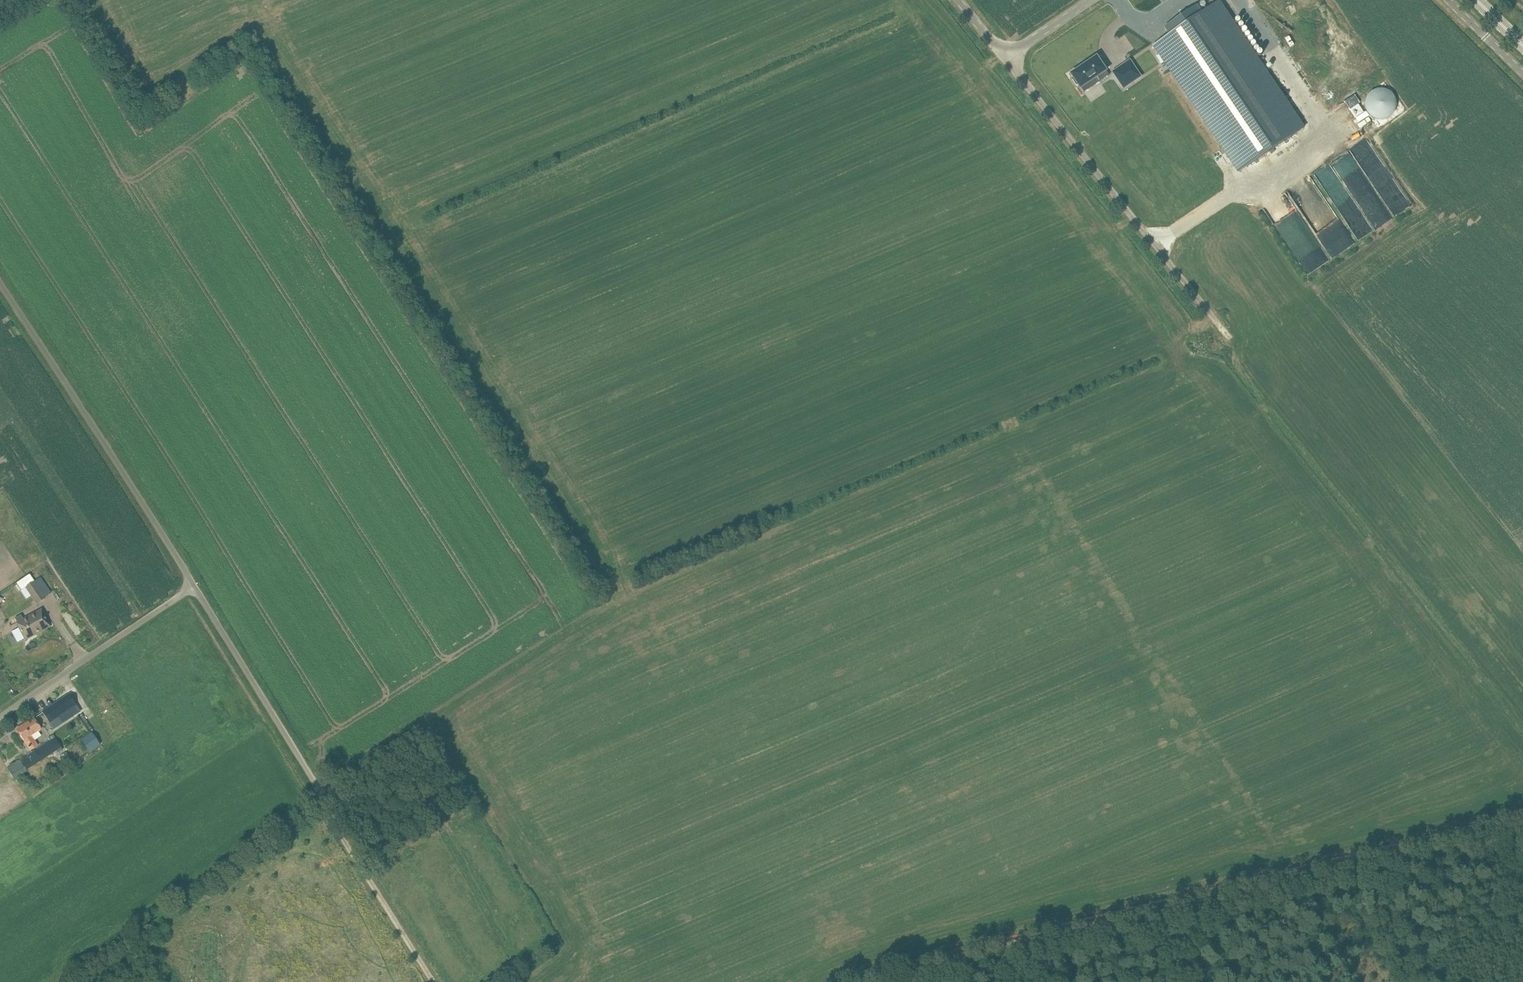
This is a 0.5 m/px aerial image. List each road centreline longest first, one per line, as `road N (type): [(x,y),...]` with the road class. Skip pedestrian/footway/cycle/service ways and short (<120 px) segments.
road 1 (track): [(1010,48),(1019,74),(1229,338)]
road 2 (unclassified): [(195,587),(0,283)]
road 3 (unclassified): [(322,795),(195,587)]
road 4 (unclassified): [(0,717),(195,587)]
road 5 (track): [(432,981),(322,795)]
road 6 (unclassified): [(1091,0),(1010,48),(990,41),(958,0)]

